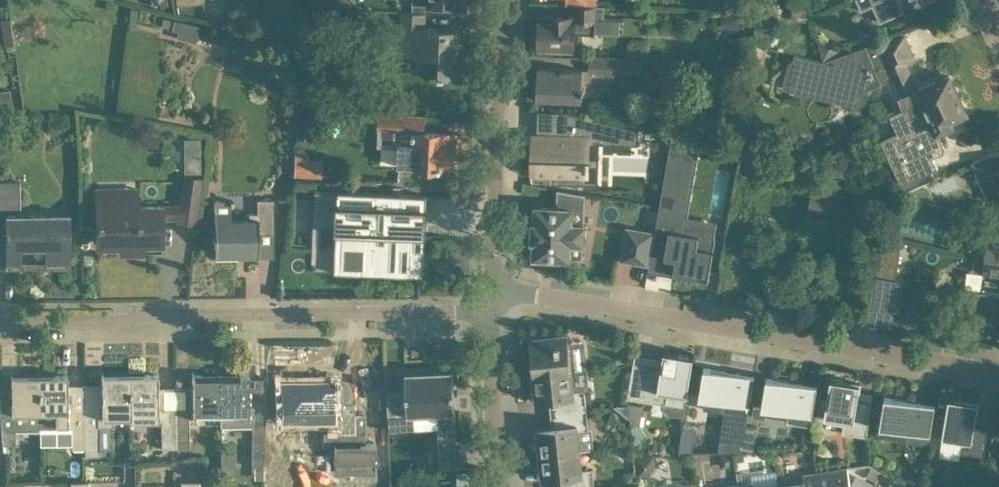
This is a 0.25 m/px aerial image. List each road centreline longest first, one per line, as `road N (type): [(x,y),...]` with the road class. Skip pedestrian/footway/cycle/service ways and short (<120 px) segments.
road 1 (residential): [(998,372),(496,288)]
road 2 (residential): [(0,324),(124,323),(146,313),(489,315)]
road 3 (residential): [(496,288),(504,0)]
road 4 (residential): [(501,486),(489,315)]

